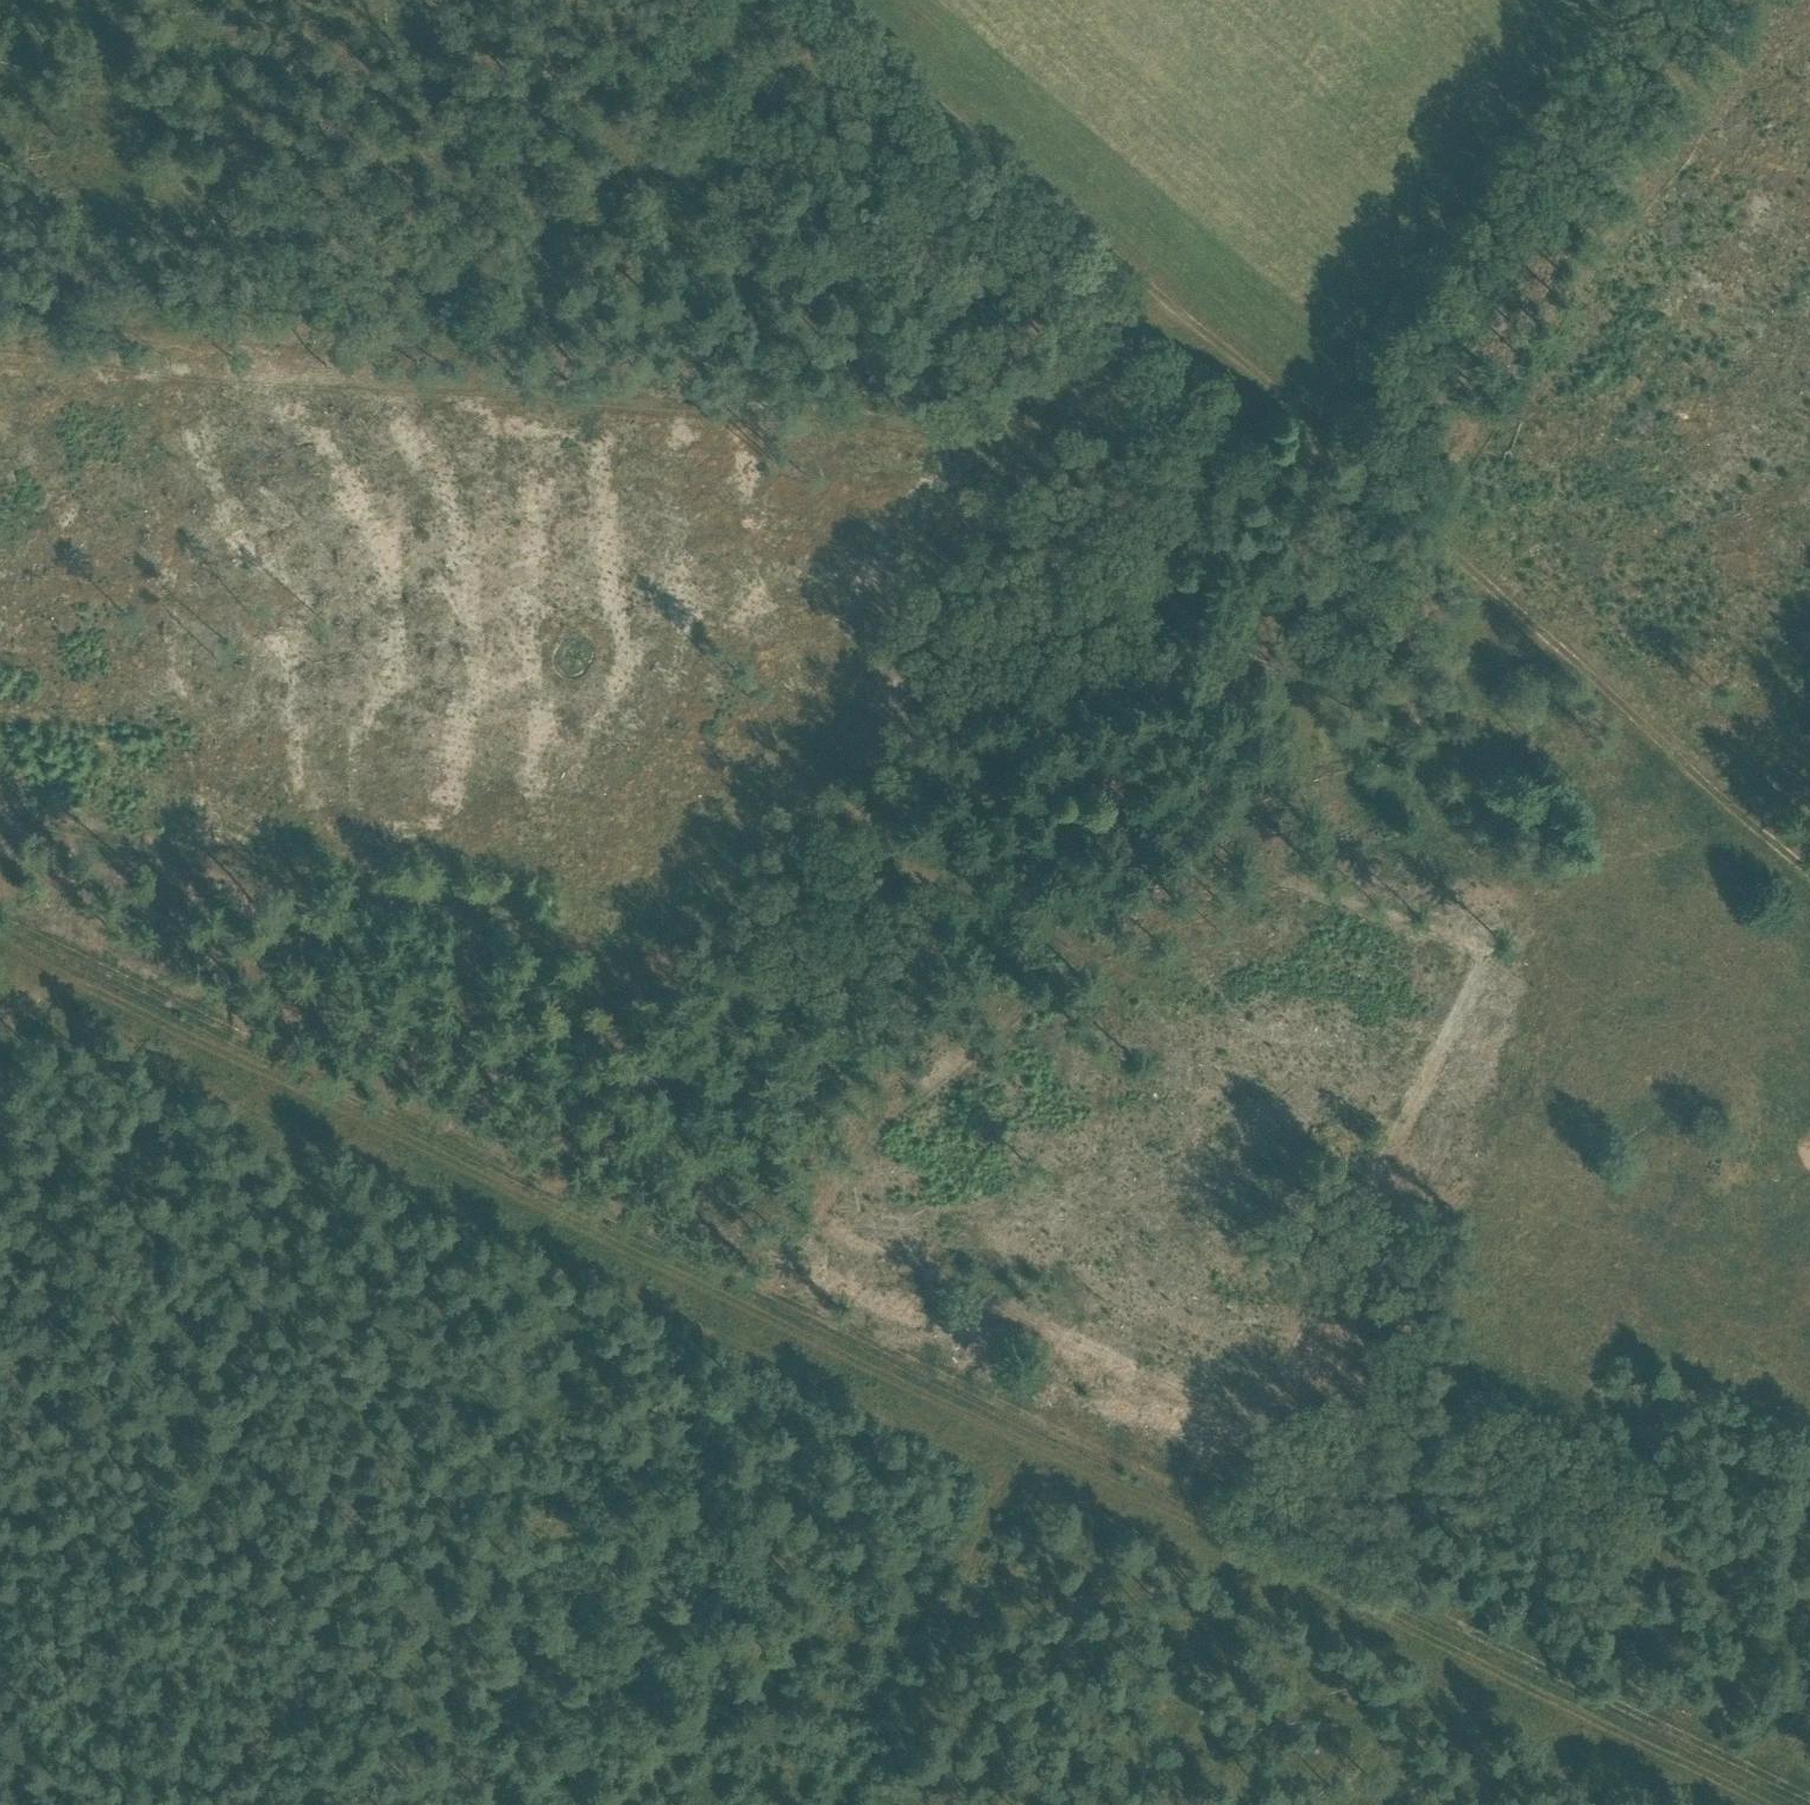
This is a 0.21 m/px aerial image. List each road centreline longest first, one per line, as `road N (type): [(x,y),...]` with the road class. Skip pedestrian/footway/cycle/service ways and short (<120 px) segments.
road 1 (track): [(1809,837),(813,0)]
road 2 (track): [(1733,0),(1398,495)]

